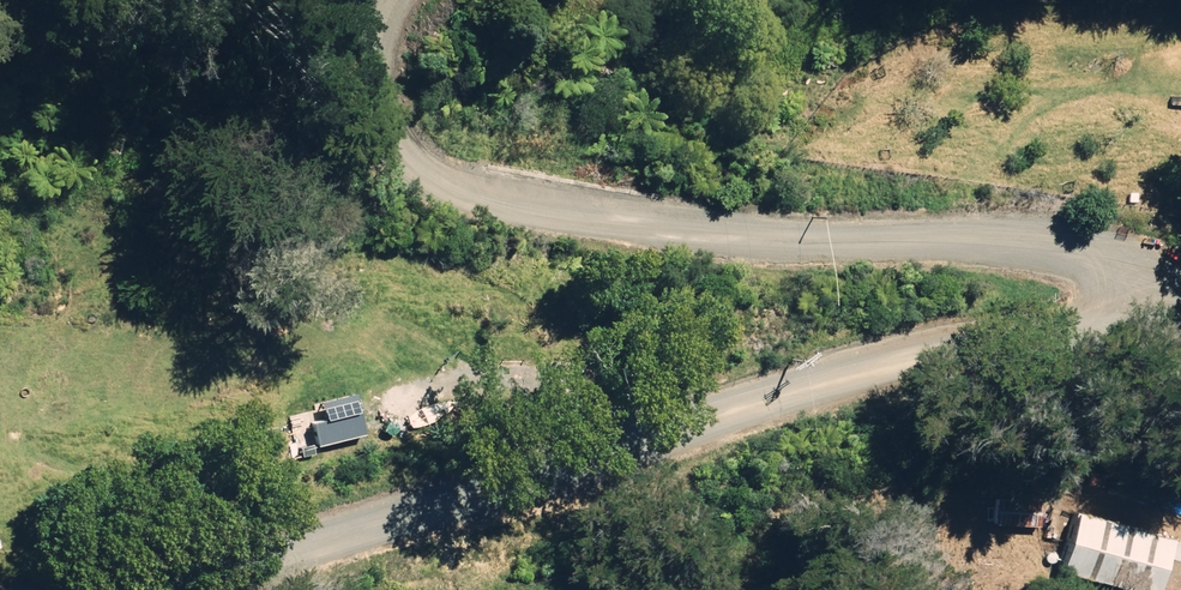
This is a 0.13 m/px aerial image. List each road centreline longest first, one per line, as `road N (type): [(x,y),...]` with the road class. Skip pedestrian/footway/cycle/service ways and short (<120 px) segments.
road 1 (unclassified): [(166,589),(1028,335),(1180,313)]
road 2 (unclassified): [(390,0),(369,36),(374,89),(395,147),(482,205),(824,247),(1012,242),(1095,250),(1180,306)]

